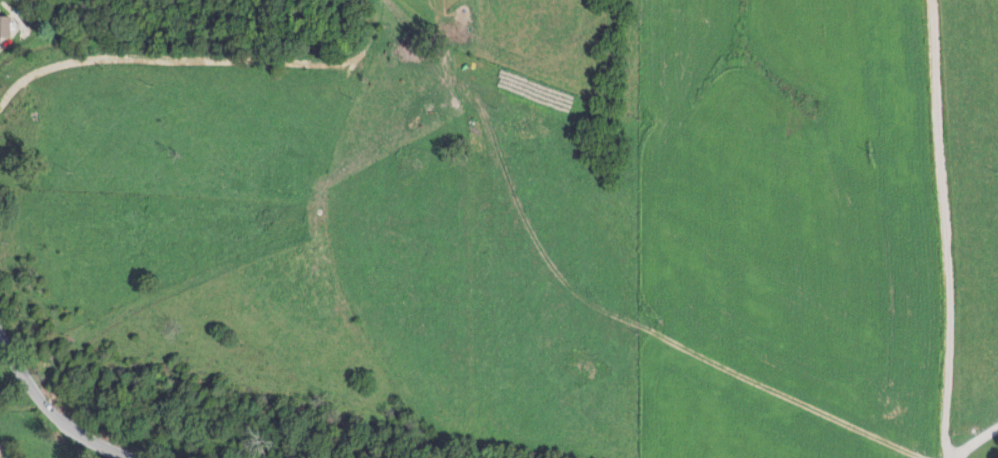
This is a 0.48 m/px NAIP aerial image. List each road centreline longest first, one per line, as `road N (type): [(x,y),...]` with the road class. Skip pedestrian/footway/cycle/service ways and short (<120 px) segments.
road 1 (residential): [(378,0),(475,98),(535,233),(574,281),(740,375),(919,457)]
road 2 (residential): [(946,457),(947,255),(929,0)]
road 3 (residential): [(156,457),(101,438),(54,406),(0,331)]

